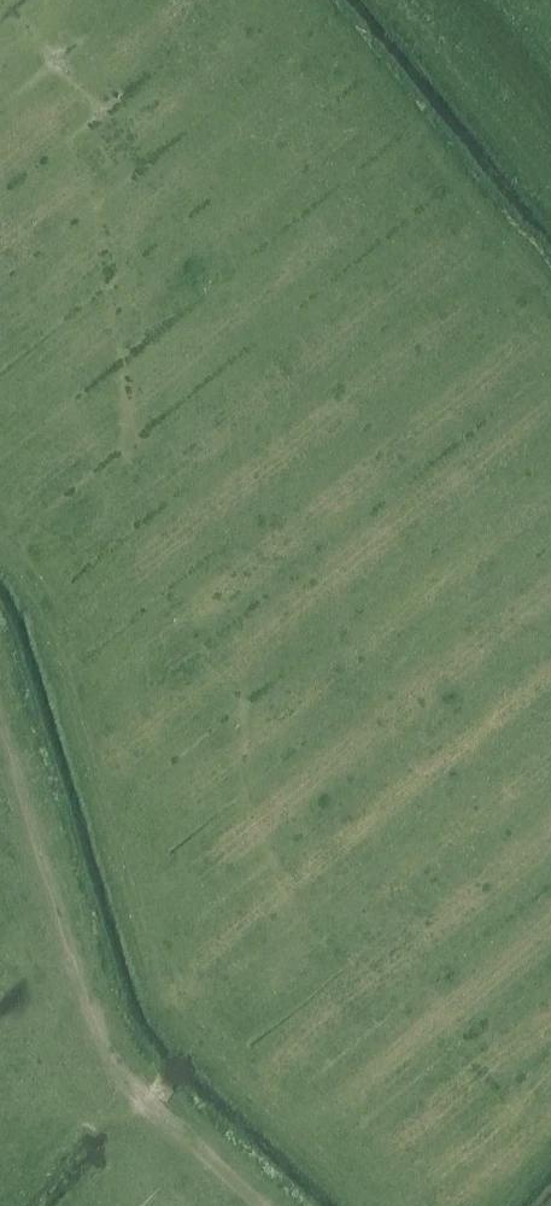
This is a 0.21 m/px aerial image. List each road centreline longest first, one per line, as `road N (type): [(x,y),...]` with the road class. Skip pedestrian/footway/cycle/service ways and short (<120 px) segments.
road 1 (track): [(423,0),(550,155)]

